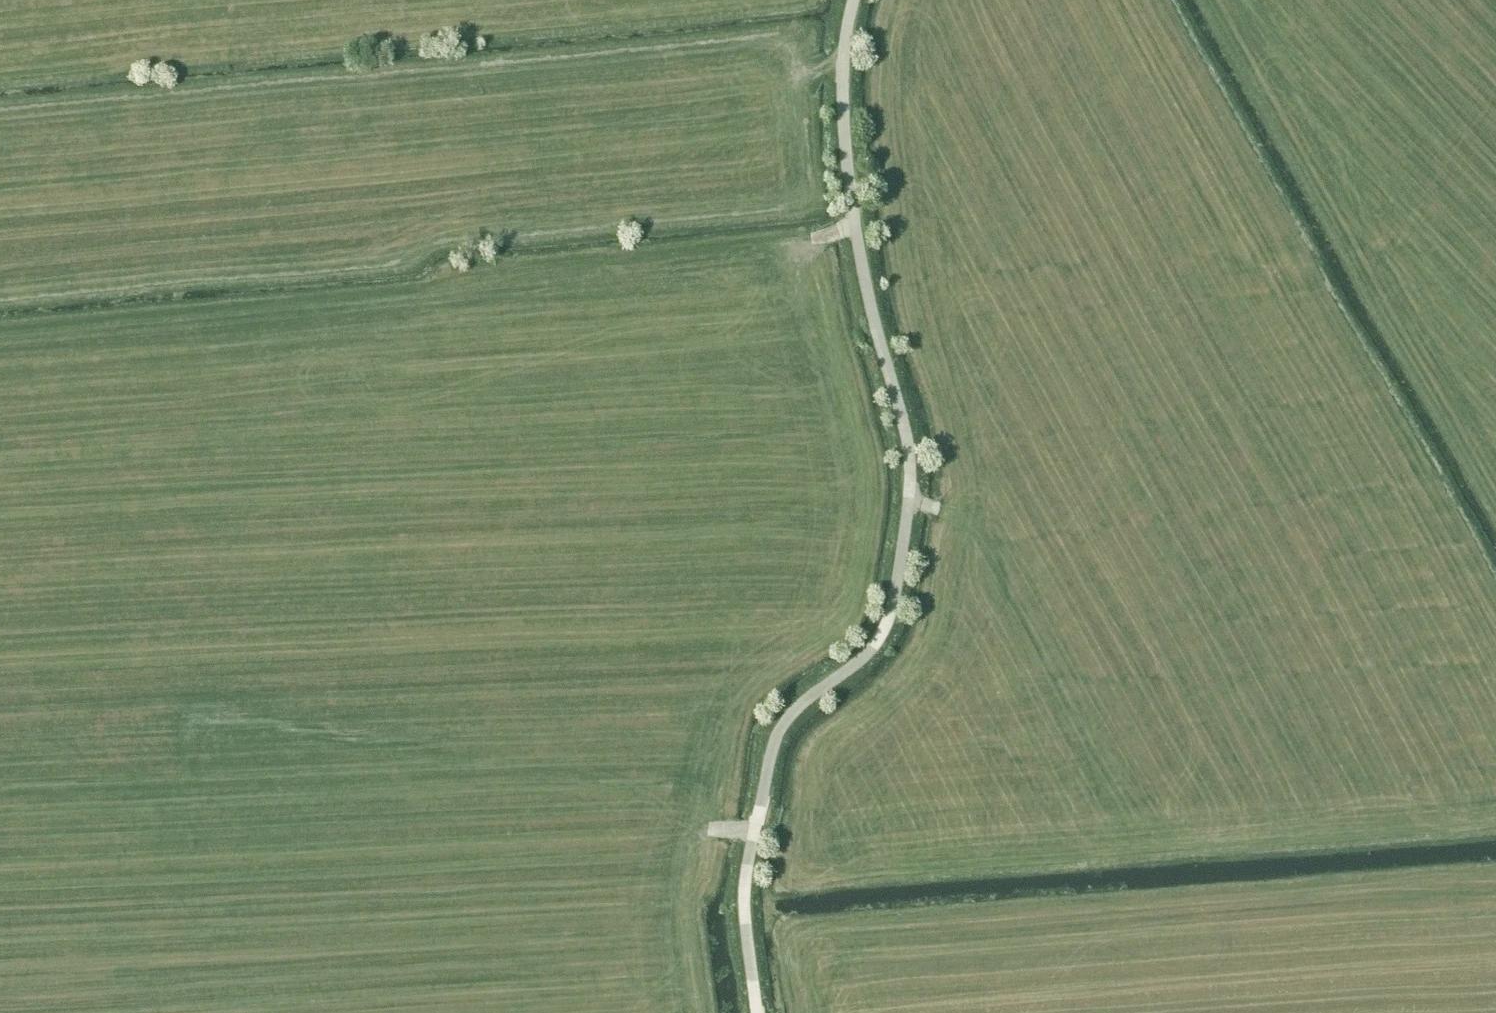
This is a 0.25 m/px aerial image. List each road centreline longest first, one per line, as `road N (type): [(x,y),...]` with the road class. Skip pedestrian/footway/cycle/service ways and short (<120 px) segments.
road 1 (unclassified): [(757,1012),(743,897),(773,748),(796,709),(878,640),(895,594),(910,502),(906,444),(868,302),(846,161),(842,87),(853,0)]

